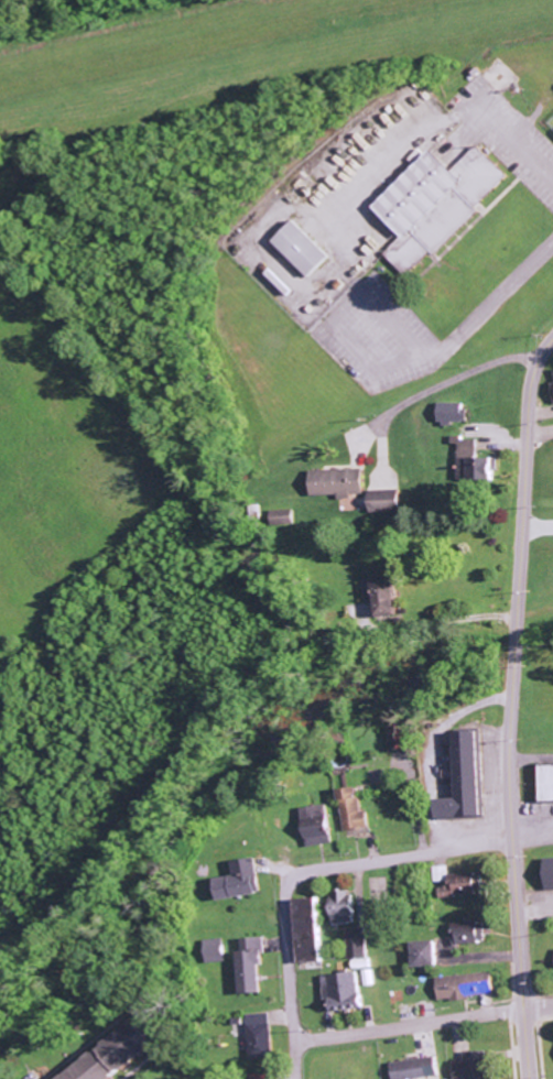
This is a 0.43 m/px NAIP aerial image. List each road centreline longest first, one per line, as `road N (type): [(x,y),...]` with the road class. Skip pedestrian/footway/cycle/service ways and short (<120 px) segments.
road 1 (secondary): [(526,1078),(510,708),(528,392),(552,338)]
road 2 (residential): [(294,1042),(552,1009)]
road 3 (residential): [(296,875),(512,840)]
road 4 (residential): [(296,1078),(286,907),(296,875)]

